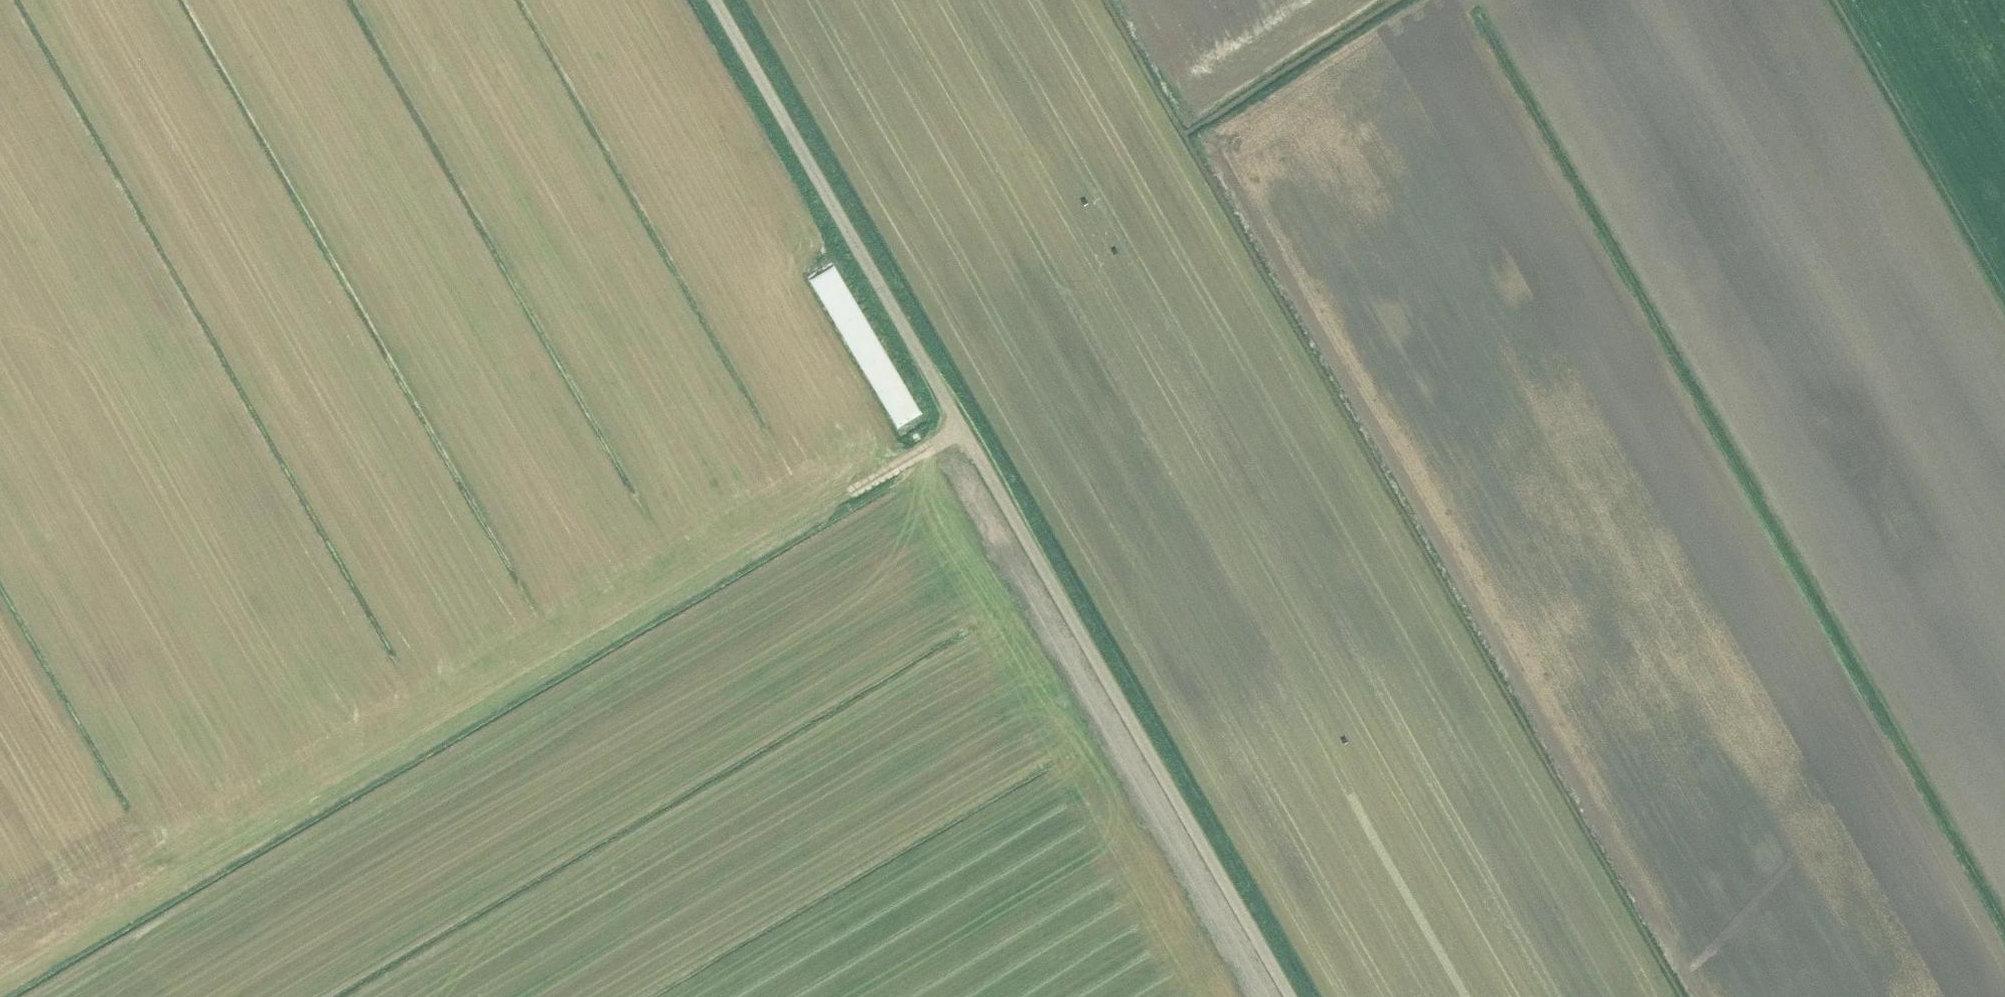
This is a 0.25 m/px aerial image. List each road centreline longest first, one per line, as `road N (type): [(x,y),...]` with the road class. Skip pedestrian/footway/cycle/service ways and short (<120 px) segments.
road 1 (unclassified): [(1290,996),(715,0)]

